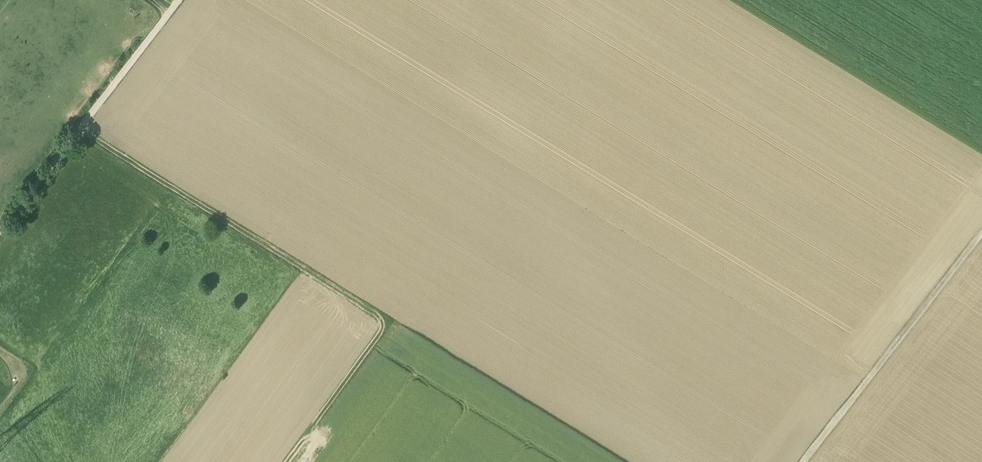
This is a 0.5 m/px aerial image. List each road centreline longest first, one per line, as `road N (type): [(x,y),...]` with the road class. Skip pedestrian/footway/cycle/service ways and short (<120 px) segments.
road 1 (track): [(294,461),(396,324),(79,130)]
road 2 (track): [(0,234),(179,0)]
road 3 (track): [(981,234),(805,461)]

